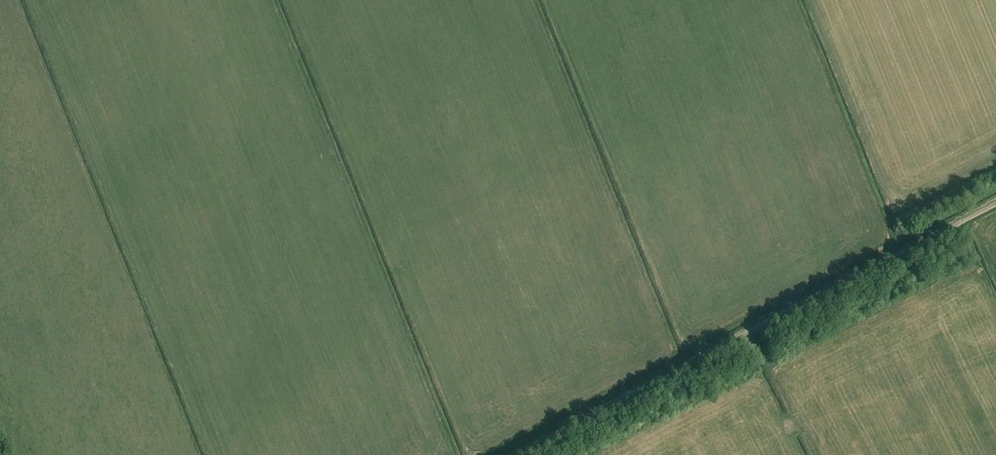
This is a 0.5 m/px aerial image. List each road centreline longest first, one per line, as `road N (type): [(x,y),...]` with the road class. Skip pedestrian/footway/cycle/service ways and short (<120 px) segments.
road 1 (track): [(995,204),(509,454)]

